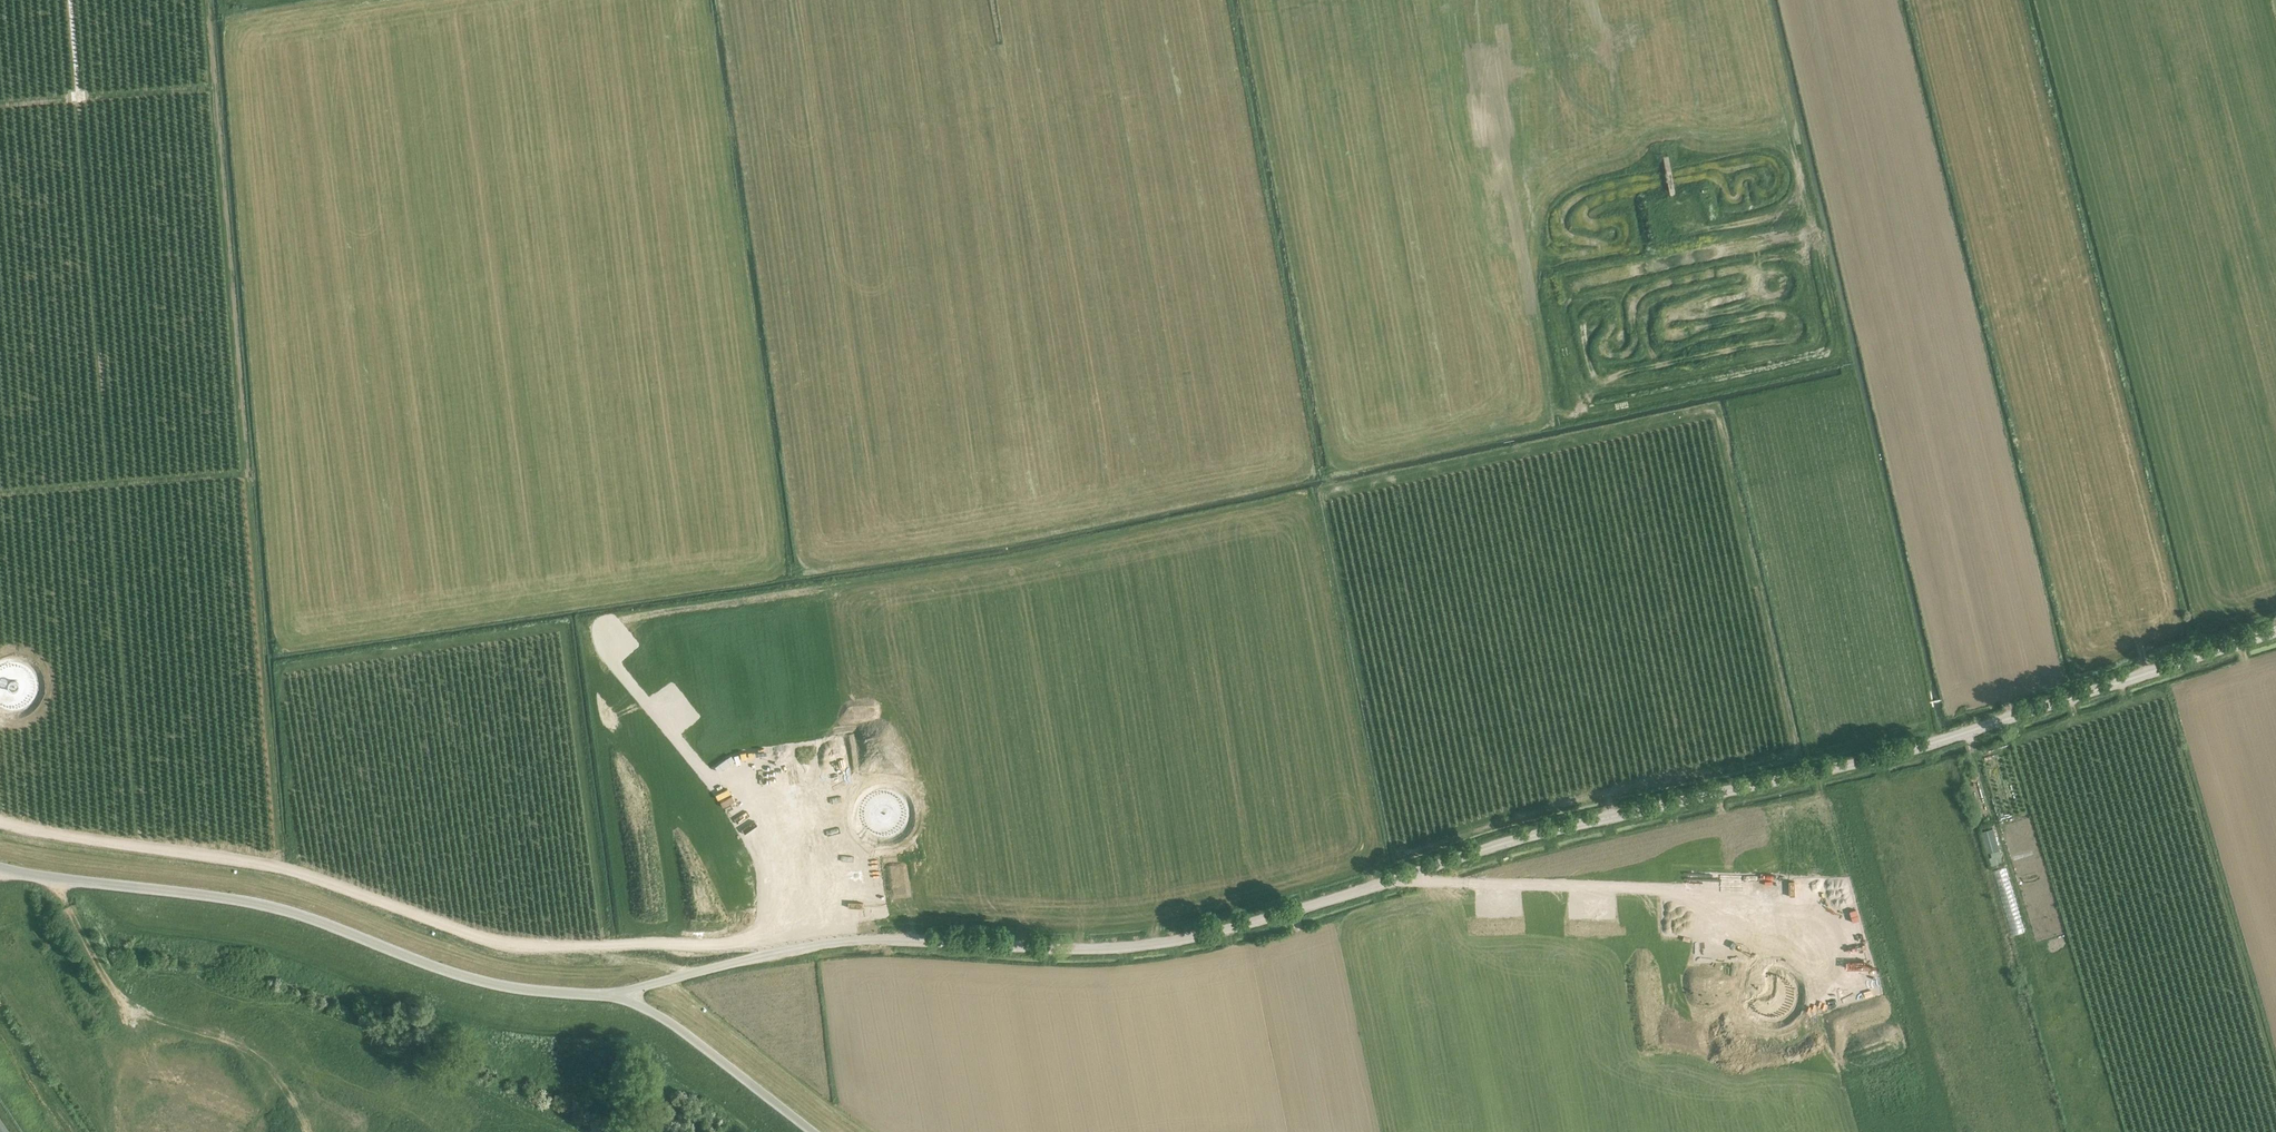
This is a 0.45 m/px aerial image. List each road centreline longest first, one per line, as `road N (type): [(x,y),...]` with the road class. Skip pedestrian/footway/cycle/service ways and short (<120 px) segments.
road 1 (tertiary): [(623,992),(791,947),(845,942),(1077,950),(1211,934),(1611,819),(1896,756),(2275,632)]
road 2 (tertiary): [(623,992),(516,989),(323,918),(0,871)]
road 3 (unclassified): [(812,1131),(623,992)]

